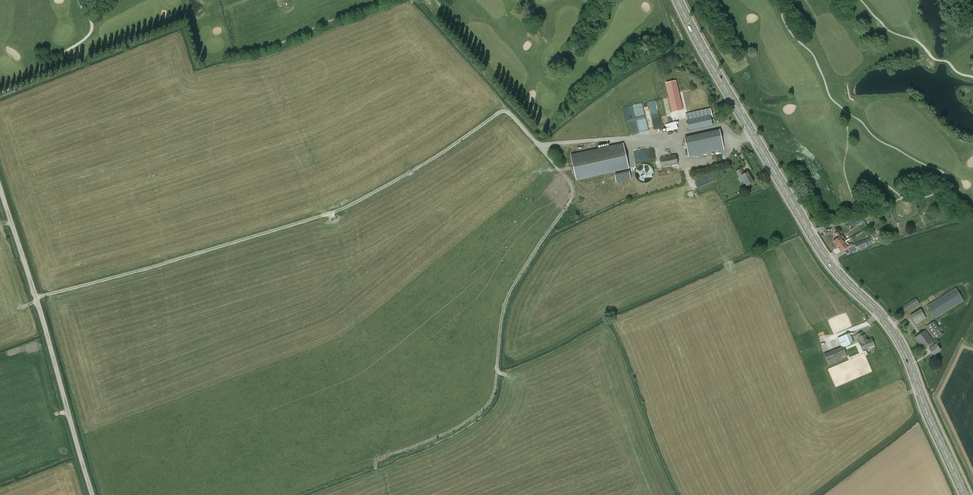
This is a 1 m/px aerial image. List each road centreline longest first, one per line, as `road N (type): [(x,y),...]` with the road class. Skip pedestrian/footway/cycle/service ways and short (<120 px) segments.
road 1 (tertiary): [(964,494),(894,334),(827,259),(678,0)]
road 2 (unclassified): [(92,494),(0,188)]

